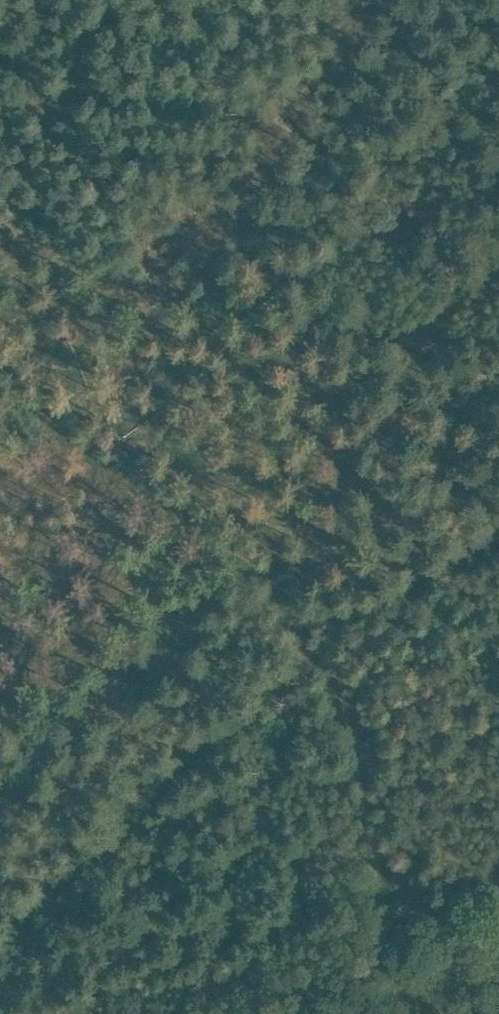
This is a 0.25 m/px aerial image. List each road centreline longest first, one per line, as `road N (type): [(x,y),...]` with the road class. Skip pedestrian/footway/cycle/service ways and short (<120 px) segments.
road 1 (track): [(498,529),(327,630)]

